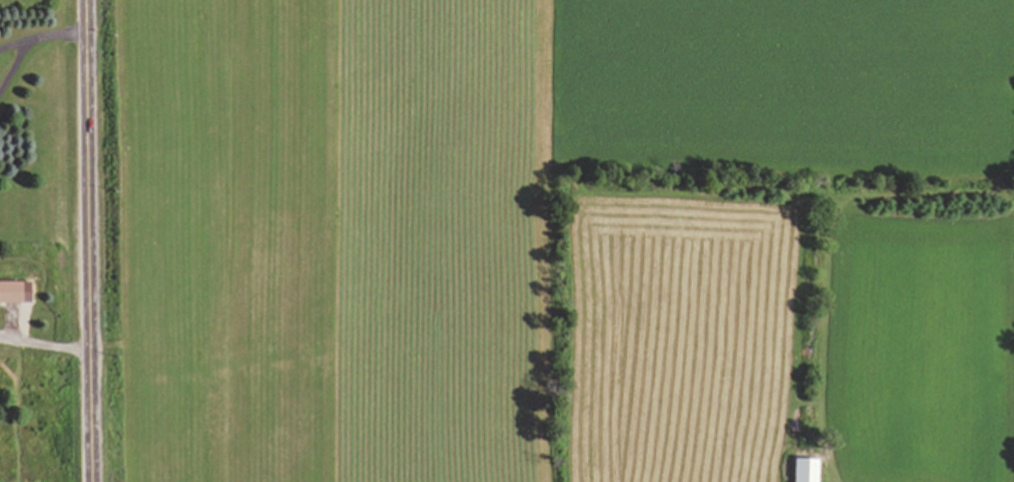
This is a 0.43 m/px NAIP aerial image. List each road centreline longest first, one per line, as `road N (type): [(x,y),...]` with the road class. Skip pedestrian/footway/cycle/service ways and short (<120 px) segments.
road 1 (tertiary): [(87,481),(86,0)]

